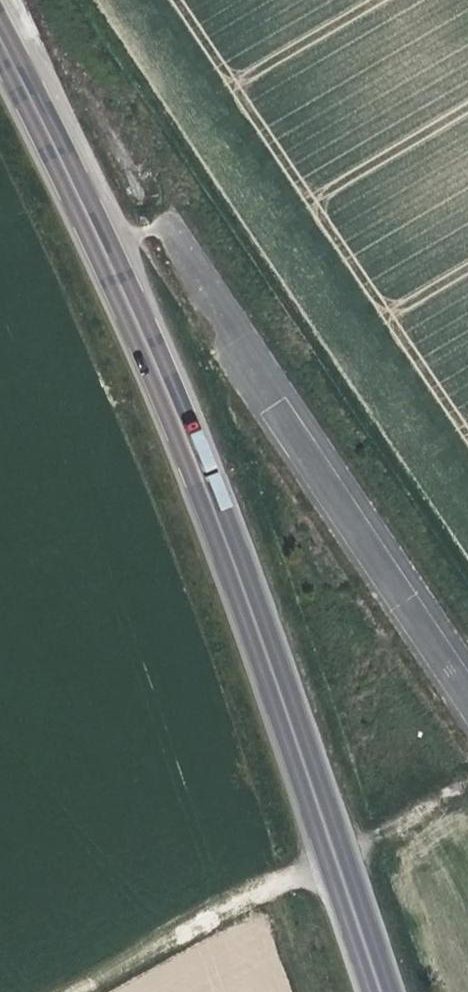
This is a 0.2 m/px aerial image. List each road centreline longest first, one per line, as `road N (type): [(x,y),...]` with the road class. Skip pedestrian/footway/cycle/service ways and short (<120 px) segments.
road 1 (primary): [(385,991),(205,466),(0,36)]
road 2 (track): [(93,0),(467,526)]
road 3 (unclassified): [(467,687),(167,220)]
road 4 (track): [(81,991),(246,902)]

